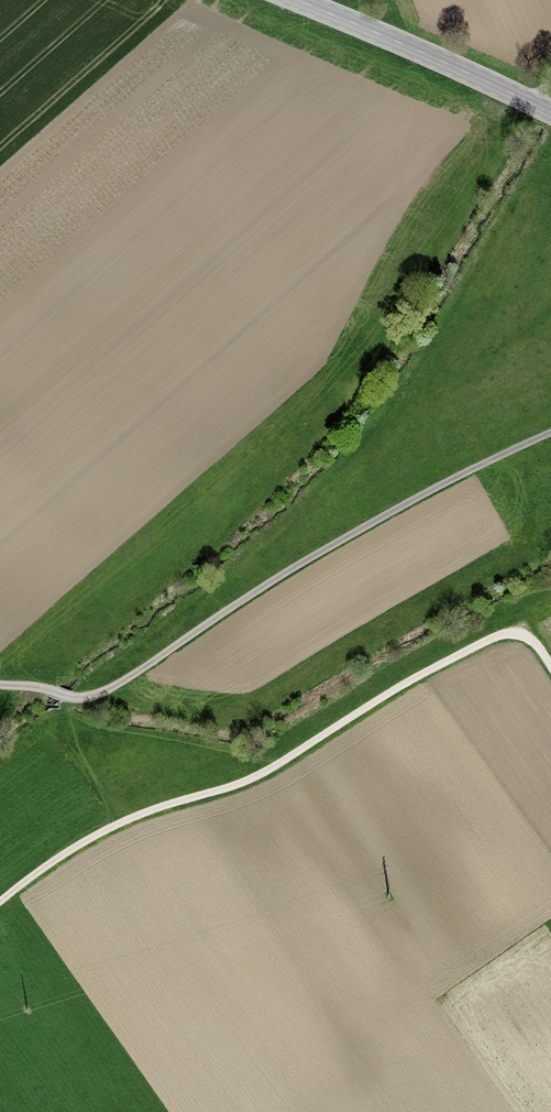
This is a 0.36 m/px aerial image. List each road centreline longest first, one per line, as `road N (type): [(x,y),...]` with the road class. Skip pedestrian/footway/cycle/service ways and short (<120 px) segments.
road 1 (track): [(0,904),(42,868),(121,824),(248,783),(380,699),(500,636),(529,637),(550,666)]
road 2 (unclassified): [(0,685),(69,698),(118,686),(378,518),(550,433)]
road 3 (secondary): [(297,0),(550,111)]

